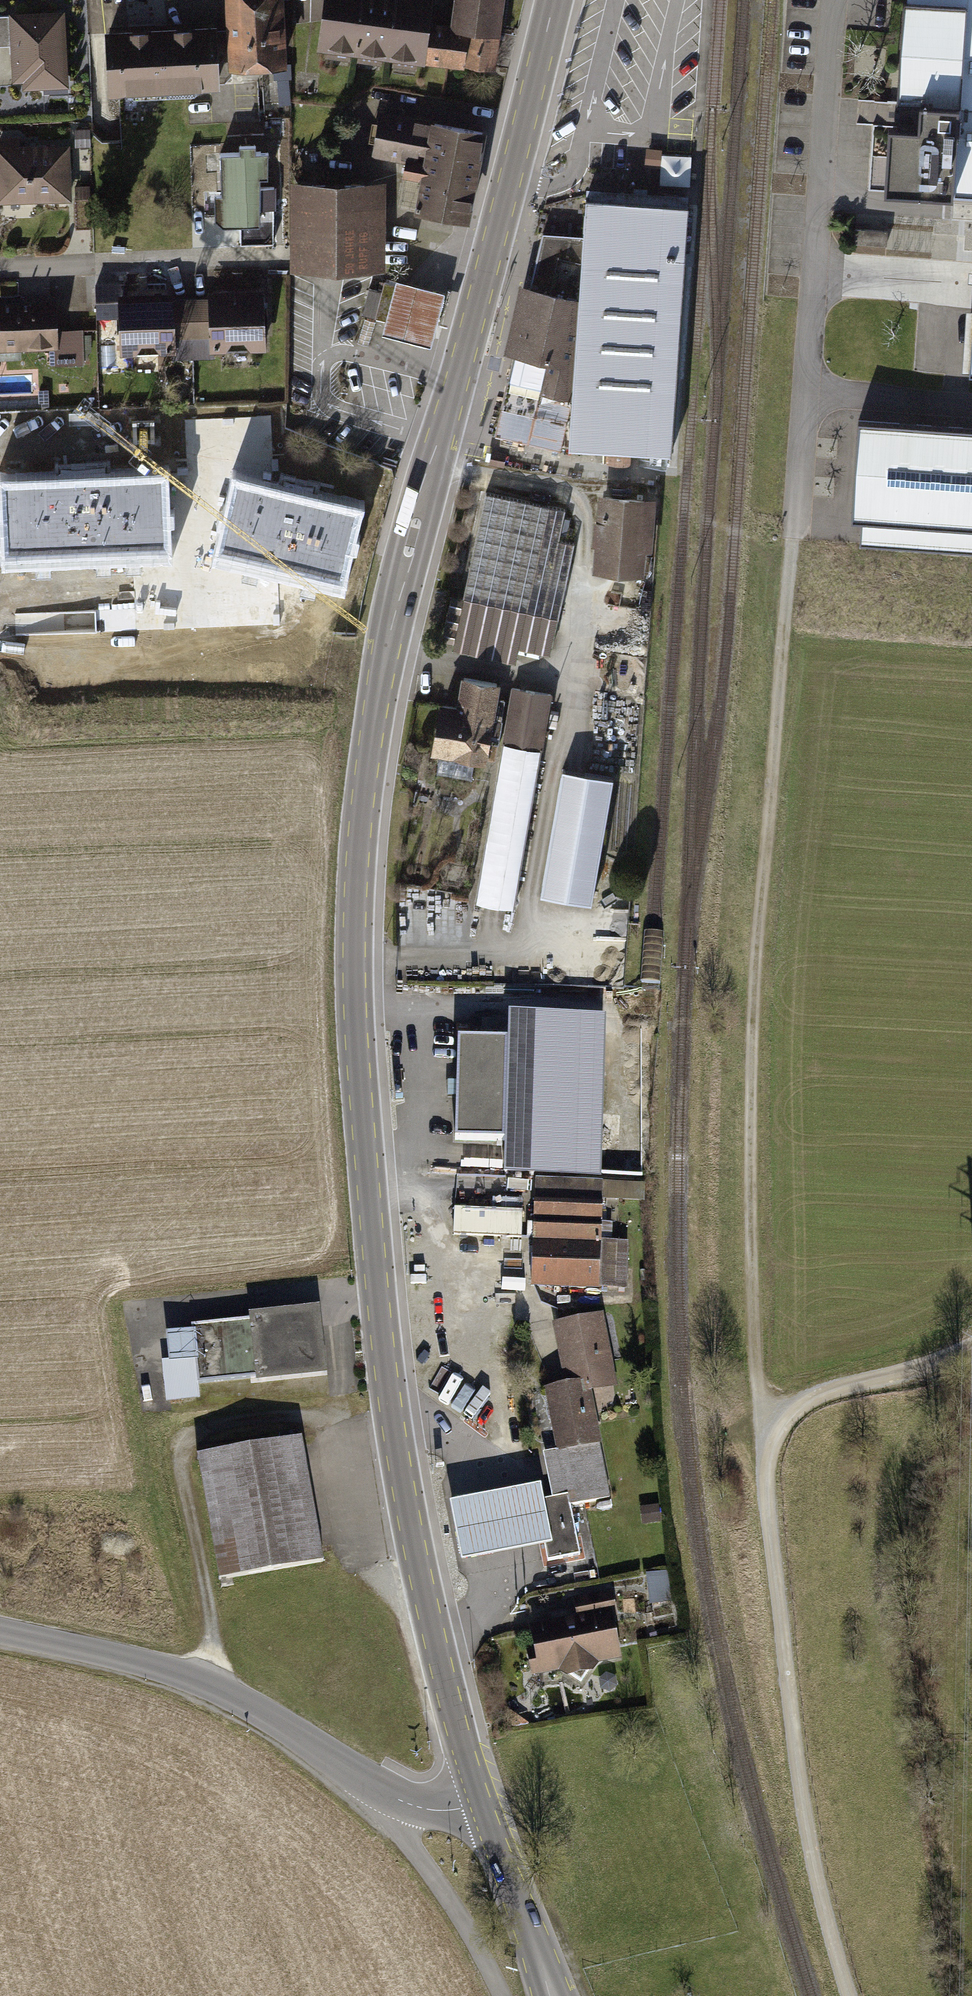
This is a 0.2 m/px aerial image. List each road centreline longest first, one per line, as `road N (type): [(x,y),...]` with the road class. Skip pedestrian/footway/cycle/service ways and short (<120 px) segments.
road 1 (secondary): [(480,1803),(434,1640),(391,1401),(355,1002),(356,882),(392,630),(554,0)]
road 2 (track): [(772,1415),(756,1382),(751,1087),(792,542)]
road 3 (track): [(772,1415),(769,1522),(799,1781),(852,1995)]
road 4 (residential): [(792,542),(834,0)]
road 5 (secondary): [(0,1630),(214,1685),(393,1798),(430,1811),(480,1803)]
road 6 (track): [(499,1995),(393,1798)]
road 7 (track): [(971,1350),(772,1415)]
road 8 (secondary): [(480,1803),(553,1995)]

